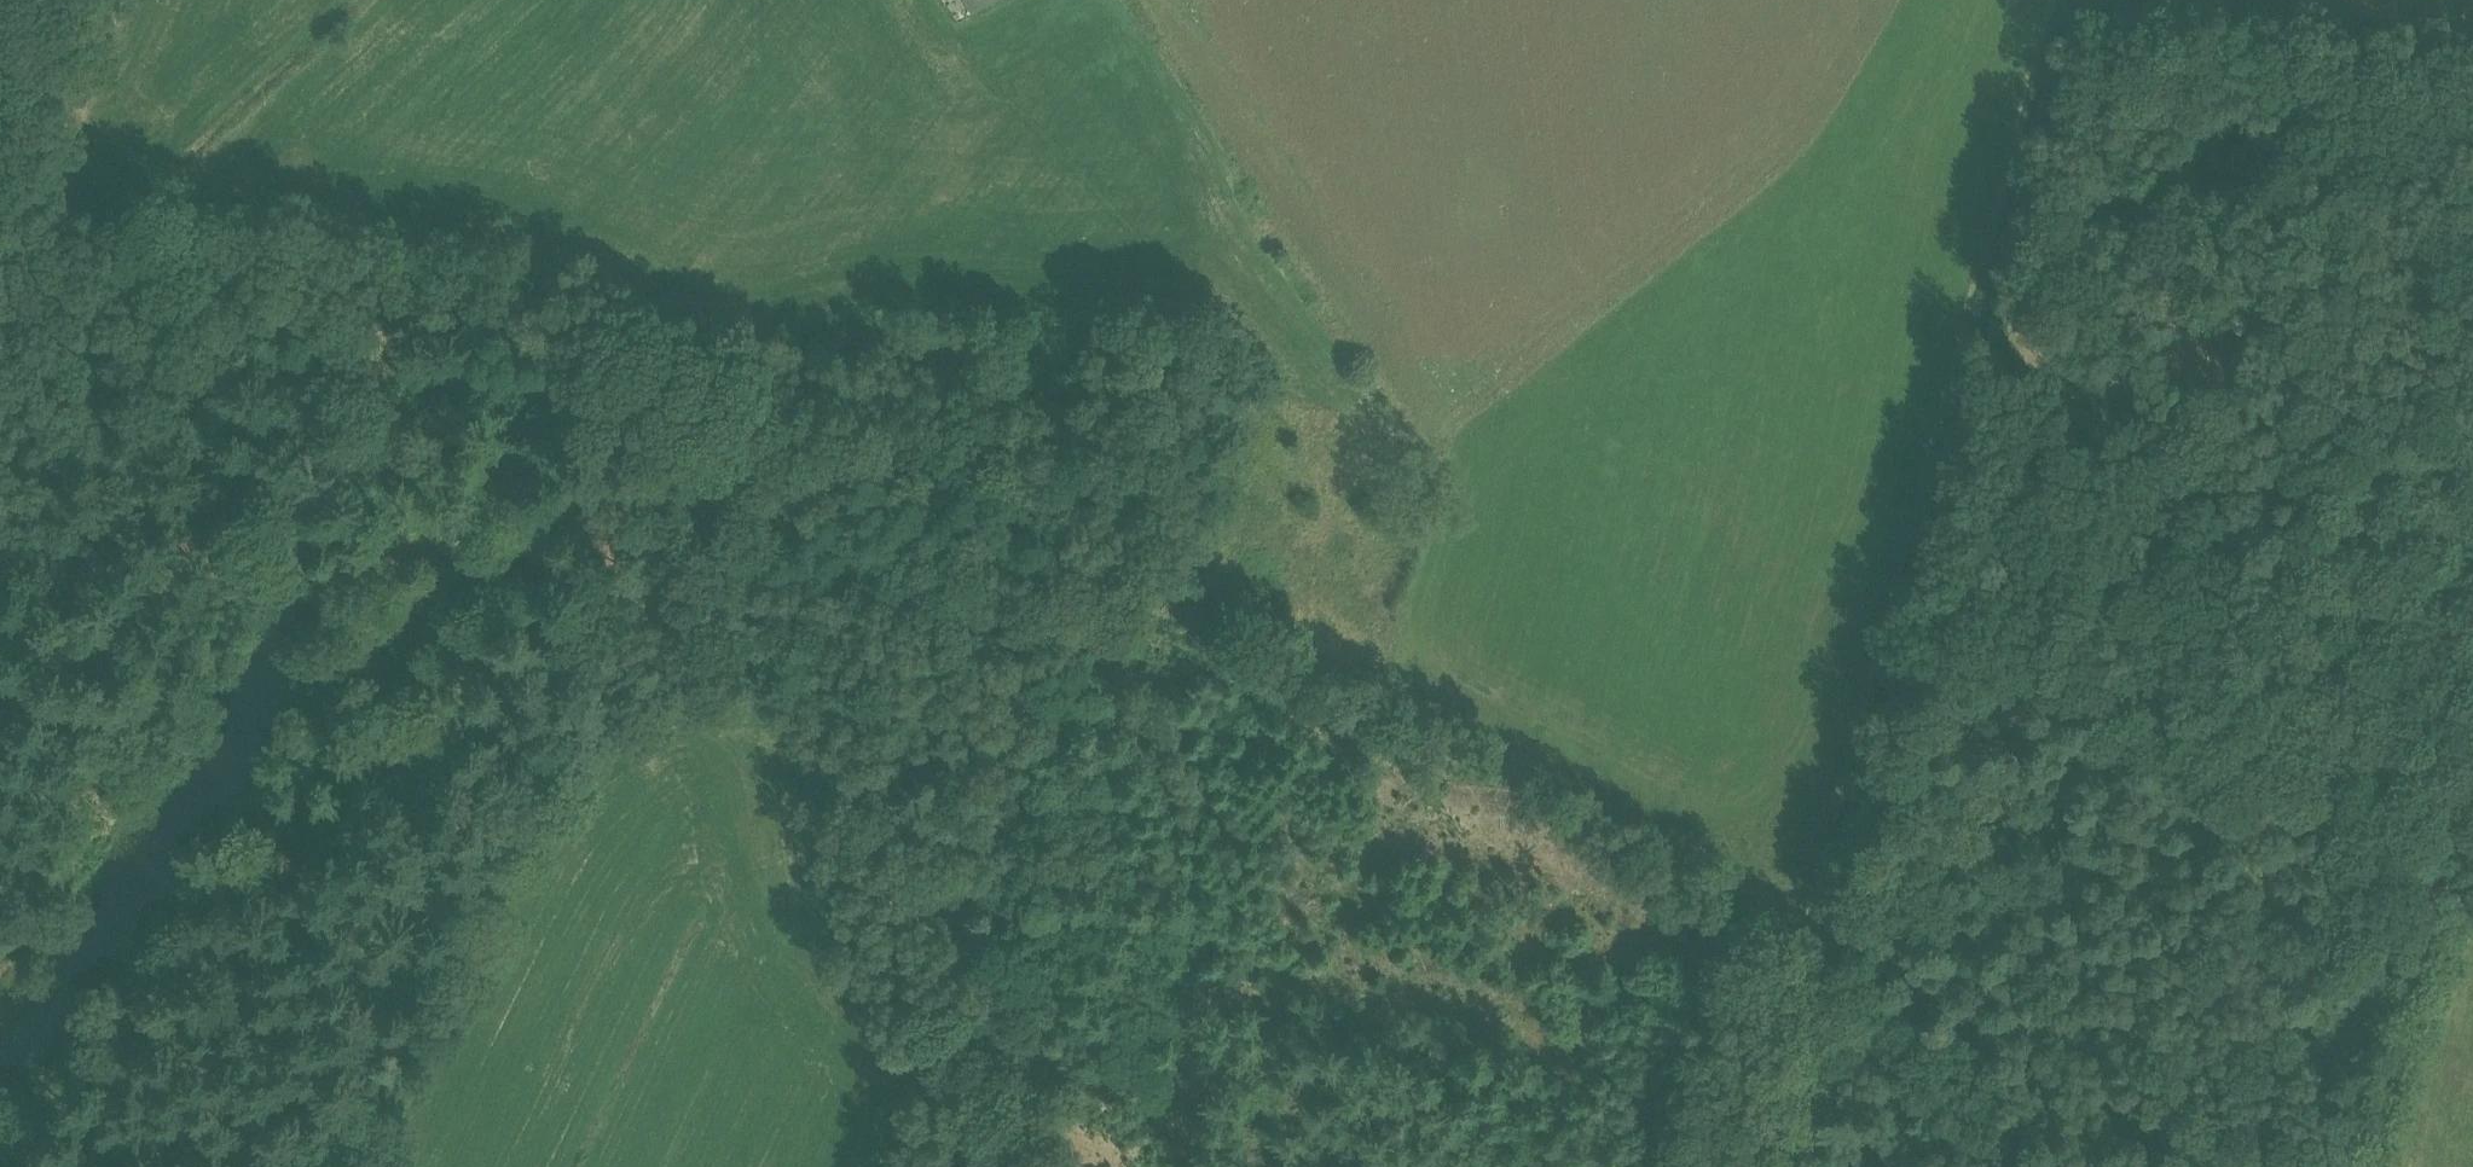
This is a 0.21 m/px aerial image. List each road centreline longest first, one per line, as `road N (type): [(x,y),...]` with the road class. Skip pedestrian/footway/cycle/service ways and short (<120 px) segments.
road 1 (track): [(0,147),(64,0)]

